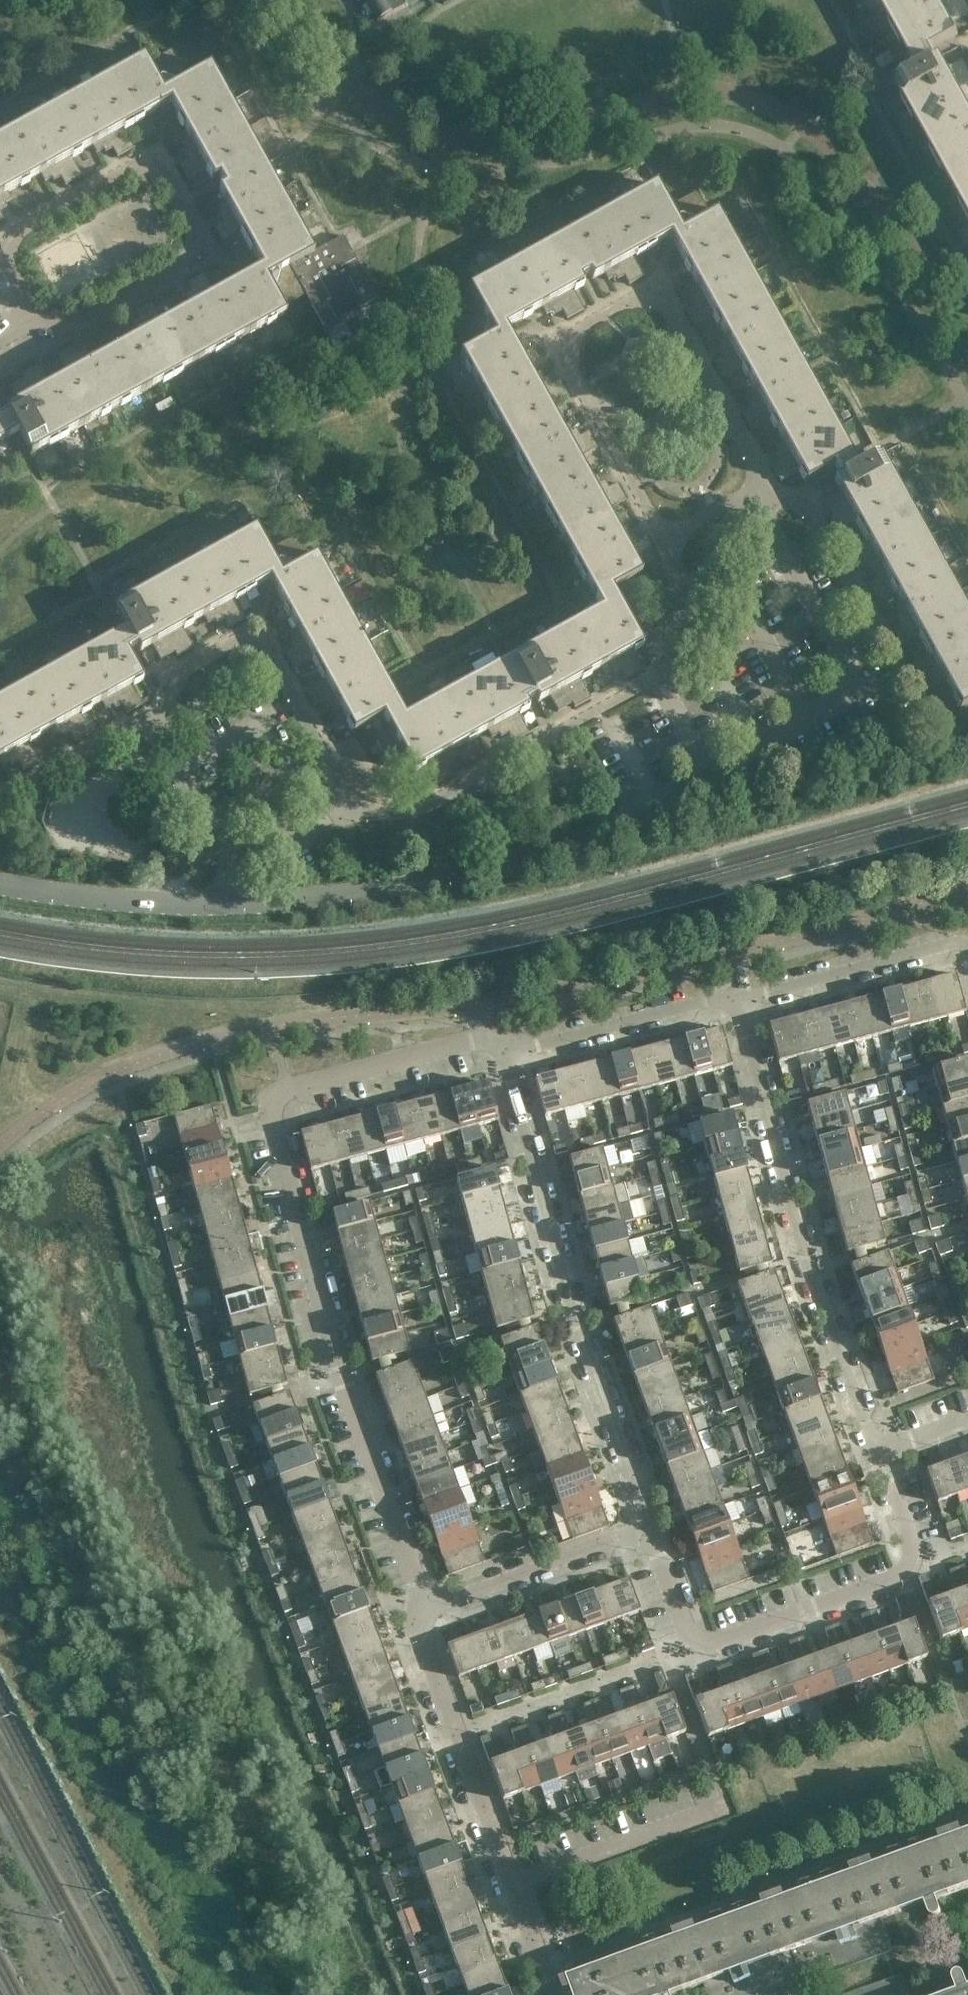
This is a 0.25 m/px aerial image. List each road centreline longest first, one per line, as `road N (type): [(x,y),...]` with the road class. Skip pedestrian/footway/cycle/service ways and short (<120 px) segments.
road 1 (residential): [(419,1612),(417,1583),(344,1379),(270,1112),(290,1088),(471,1040),(505,1045)]
road 2 (residential): [(325,757),(356,813),(395,811),(658,678),(685,583),(665,536)]
road 3 (residential): [(665,536),(573,373),(570,345),(606,314),(646,298),(668,306),(755,459),(755,484)]
road 4 (residential): [(505,1045),(573,1312),(652,1527)]
road 5 (residential): [(737,1000),(810,1272),(876,1452)]
road 6 (residential): [(38,321),(71,332),(188,268),(195,243),(157,174),(143,168),(123,170),(23,225),(7,257)]
road 7 (residential): [(551,1994),(424,1645),(419,1612)]
road 8 (residential): [(237,903),(395,890),(547,849),(612,820)]
road 9 (residential): [(913,1561),(909,1574),(715,1643),(685,1629),(652,1527)]
road 10 (residential): [(755,484),(808,508),(919,711)]
road 11 (residential): [(652,1527),(419,1612)]
road 12 (residential): [(505,1045),(532,1047),(717,998),(737,1000)]
road 13 (residential): [(0,883),(237,903)]
road 14 (residential): [(737,1000),(967,945)]
road 15 (residential): [(151,719),(193,664),(253,640),(266,647),(298,705)]
road 16 (residential): [(237,903),(238,876),(151,719)]
road 17 (residential): [(0,796),(151,719)]

